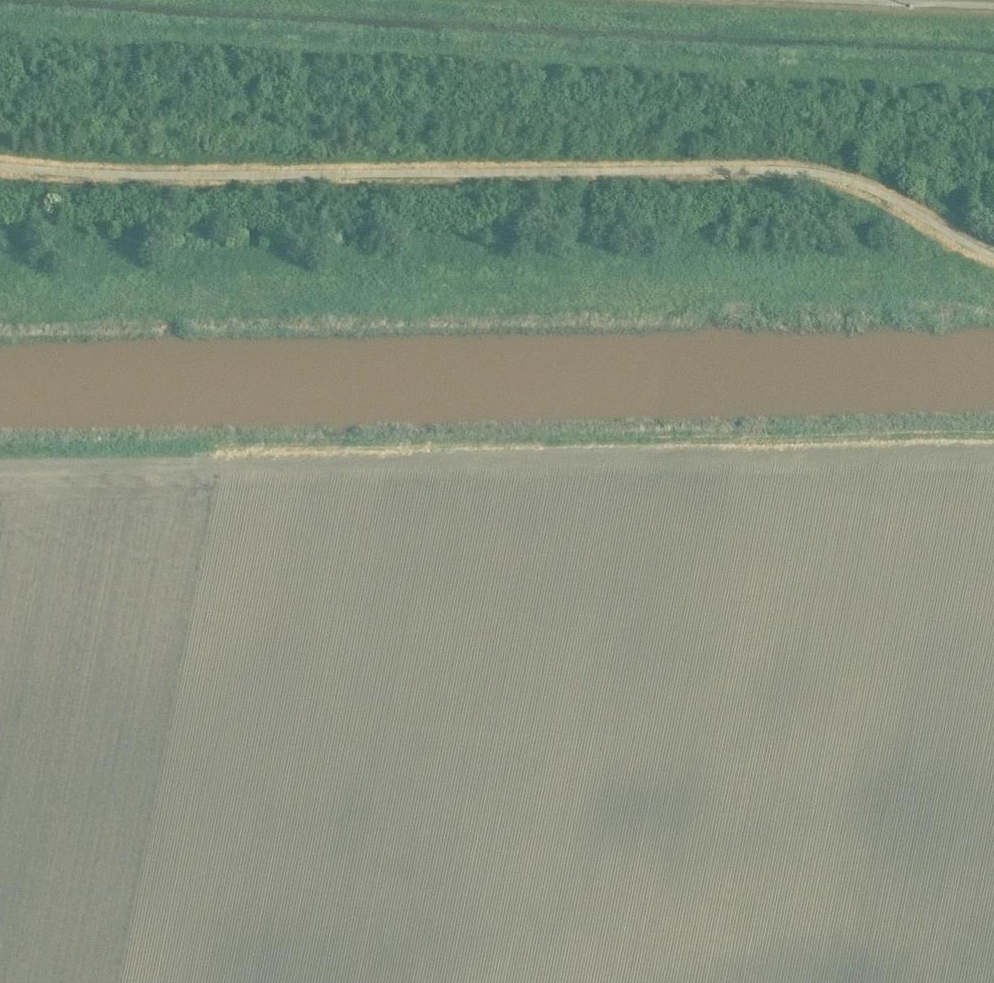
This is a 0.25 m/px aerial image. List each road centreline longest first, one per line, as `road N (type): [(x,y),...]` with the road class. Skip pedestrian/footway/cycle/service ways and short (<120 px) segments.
road 1 (track): [(993,23),(465,0)]

